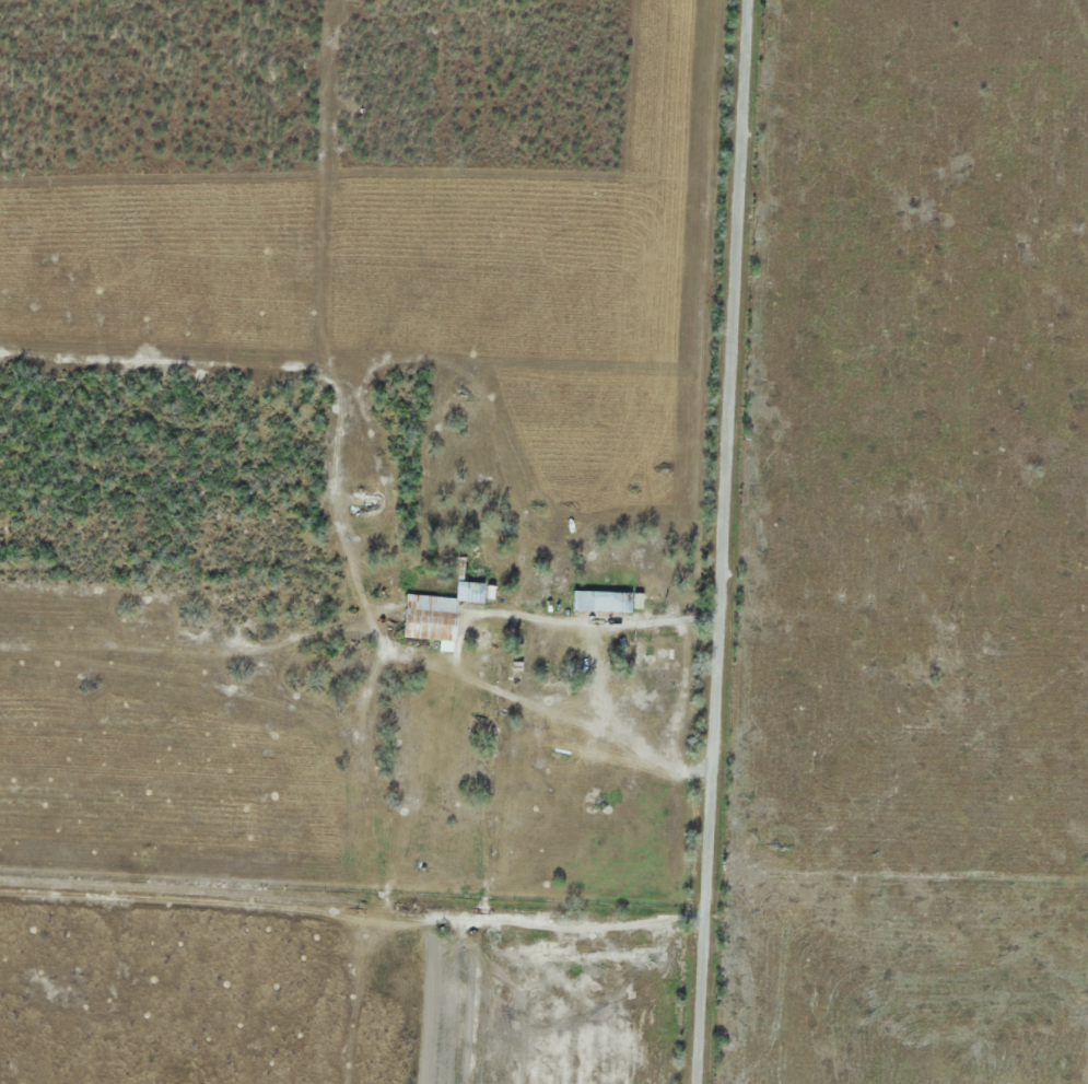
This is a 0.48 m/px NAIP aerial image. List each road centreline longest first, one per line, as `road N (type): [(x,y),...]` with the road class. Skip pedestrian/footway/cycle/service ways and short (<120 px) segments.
road 1 (residential): [(696,1083),(746,0)]
road 2 (track): [(720,621),(569,625),(514,613),(502,622),(488,918),(0,889)]

